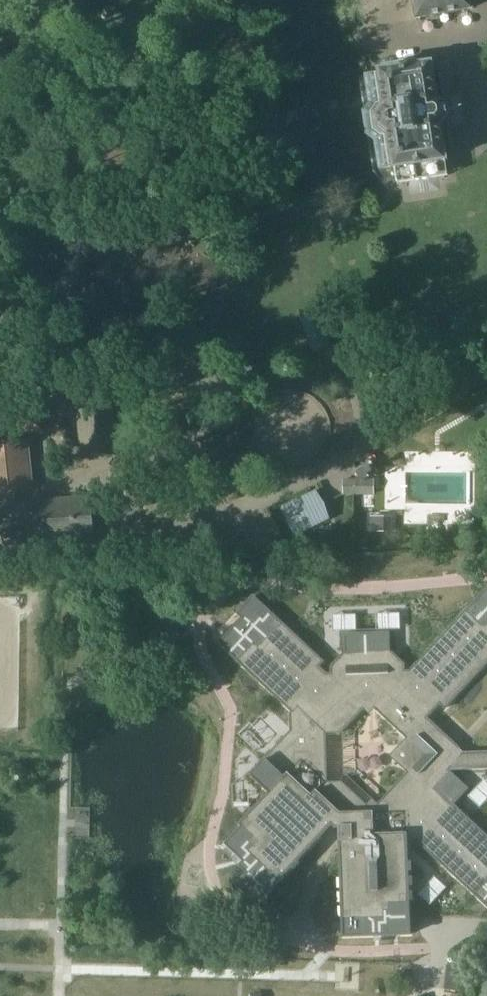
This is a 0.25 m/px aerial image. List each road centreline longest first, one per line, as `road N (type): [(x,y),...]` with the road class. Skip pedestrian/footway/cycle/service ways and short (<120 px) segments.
road 1 (track): [(0,965),(428,976),(428,951),(457,926)]
road 2 (track): [(63,822),(68,684),(153,643)]
road 3 (track): [(0,942),(16,897),(51,876),(63,822),(75,821)]

